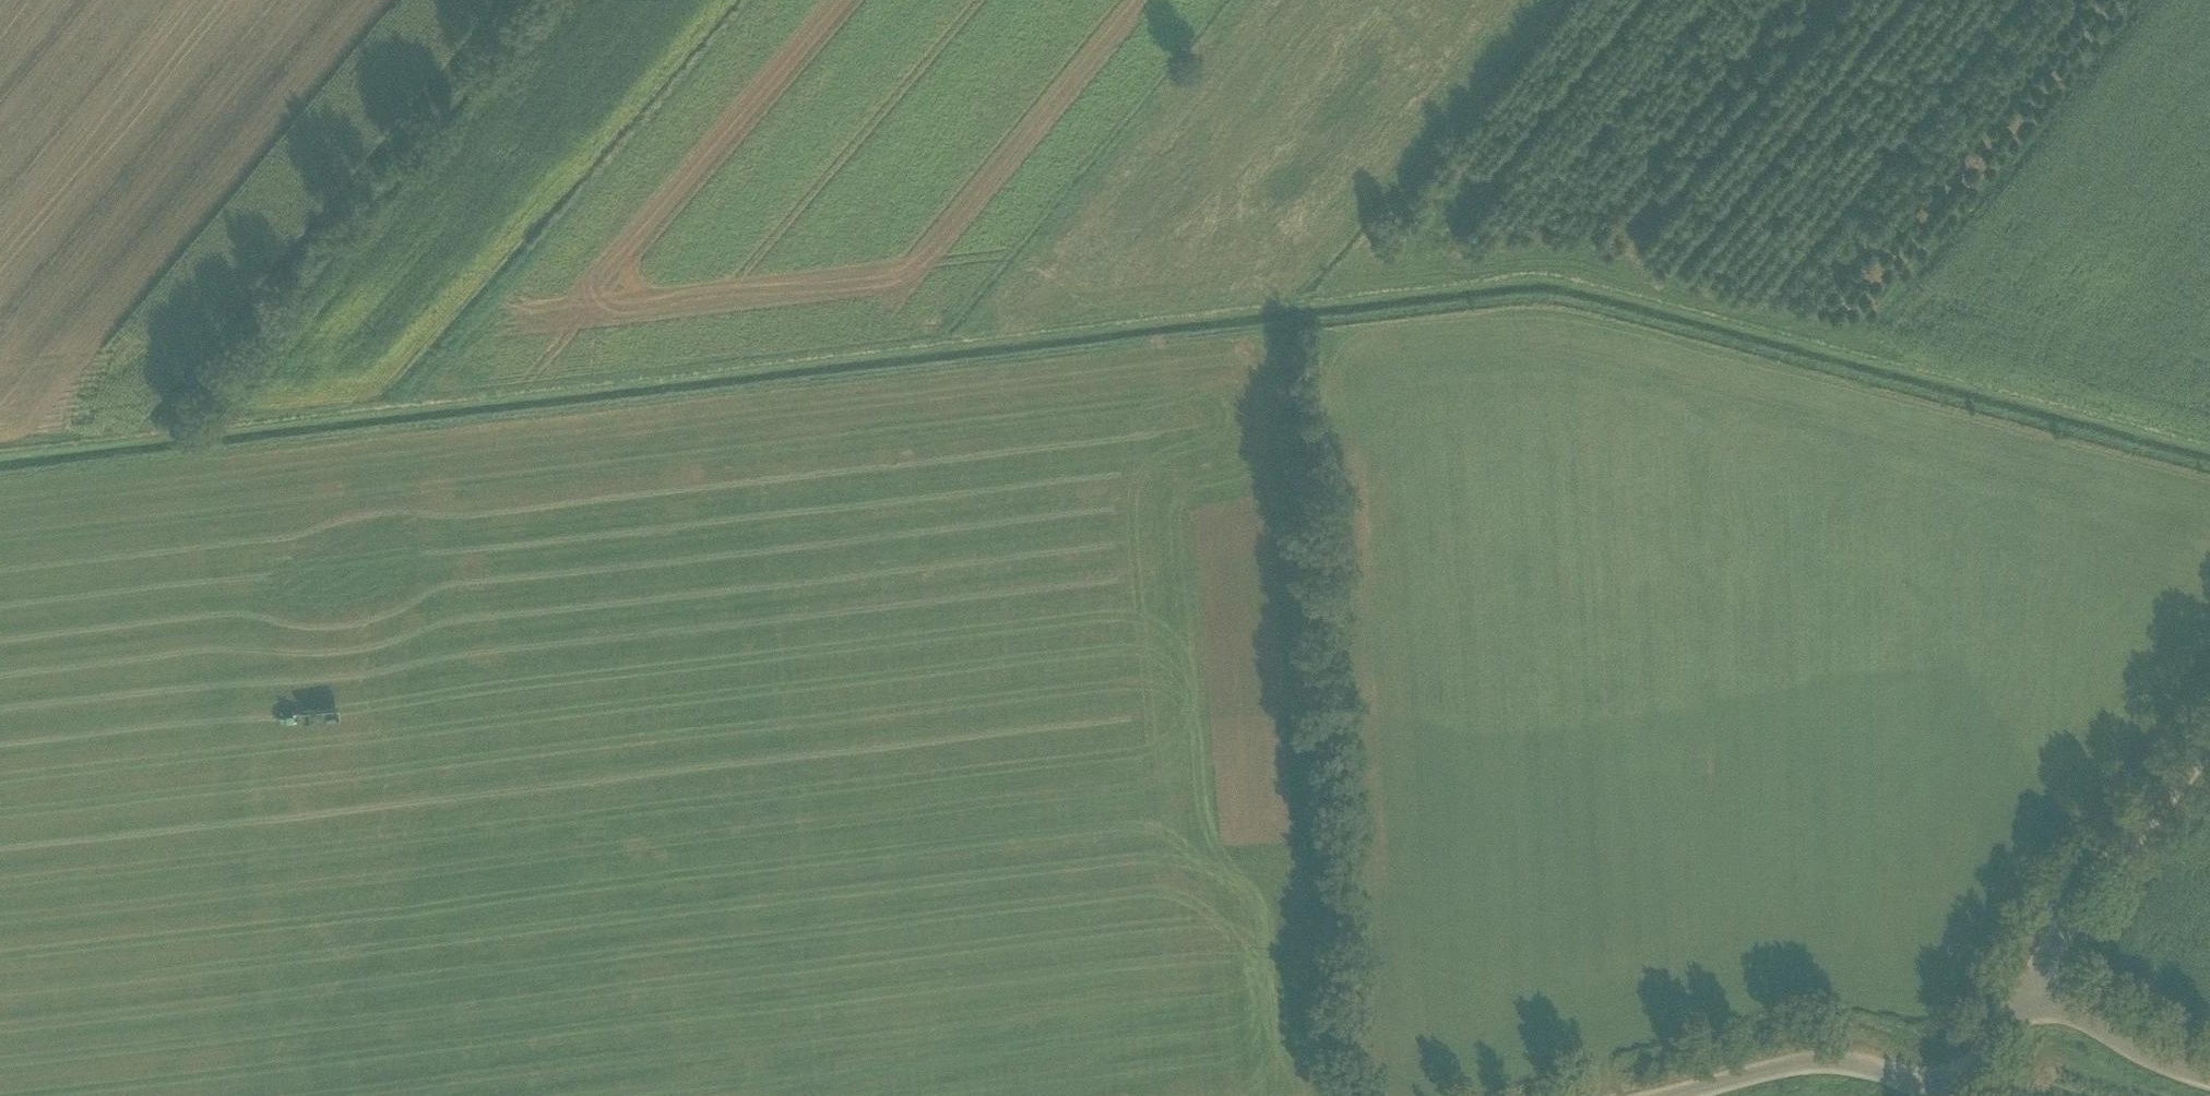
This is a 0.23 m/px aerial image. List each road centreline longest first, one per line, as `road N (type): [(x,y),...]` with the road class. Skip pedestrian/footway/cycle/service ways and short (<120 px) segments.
road 1 (unclassified): [(2023,987),(2209,744)]
road 2 (unclassified): [(1663,1095),(1796,1061),(1856,1066),(1926,1095)]
road 3 (unclassified): [(2209,1076),(2072,1025),(2023,987)]
road 4 (unclassified): [(1961,1095),(2023,987)]

